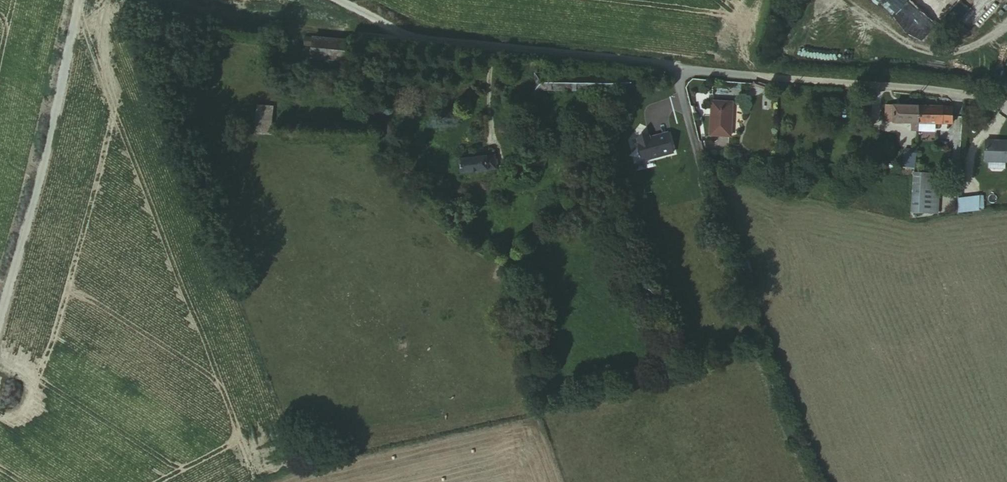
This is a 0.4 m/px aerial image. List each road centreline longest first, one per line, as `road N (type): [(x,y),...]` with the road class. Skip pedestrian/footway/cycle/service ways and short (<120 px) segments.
road 1 (unclassified): [(680,69),(272,35),(124,12)]
road 2 (unclassified): [(1006,99),(680,69)]
road 3 (track): [(73,0),(0,298)]

